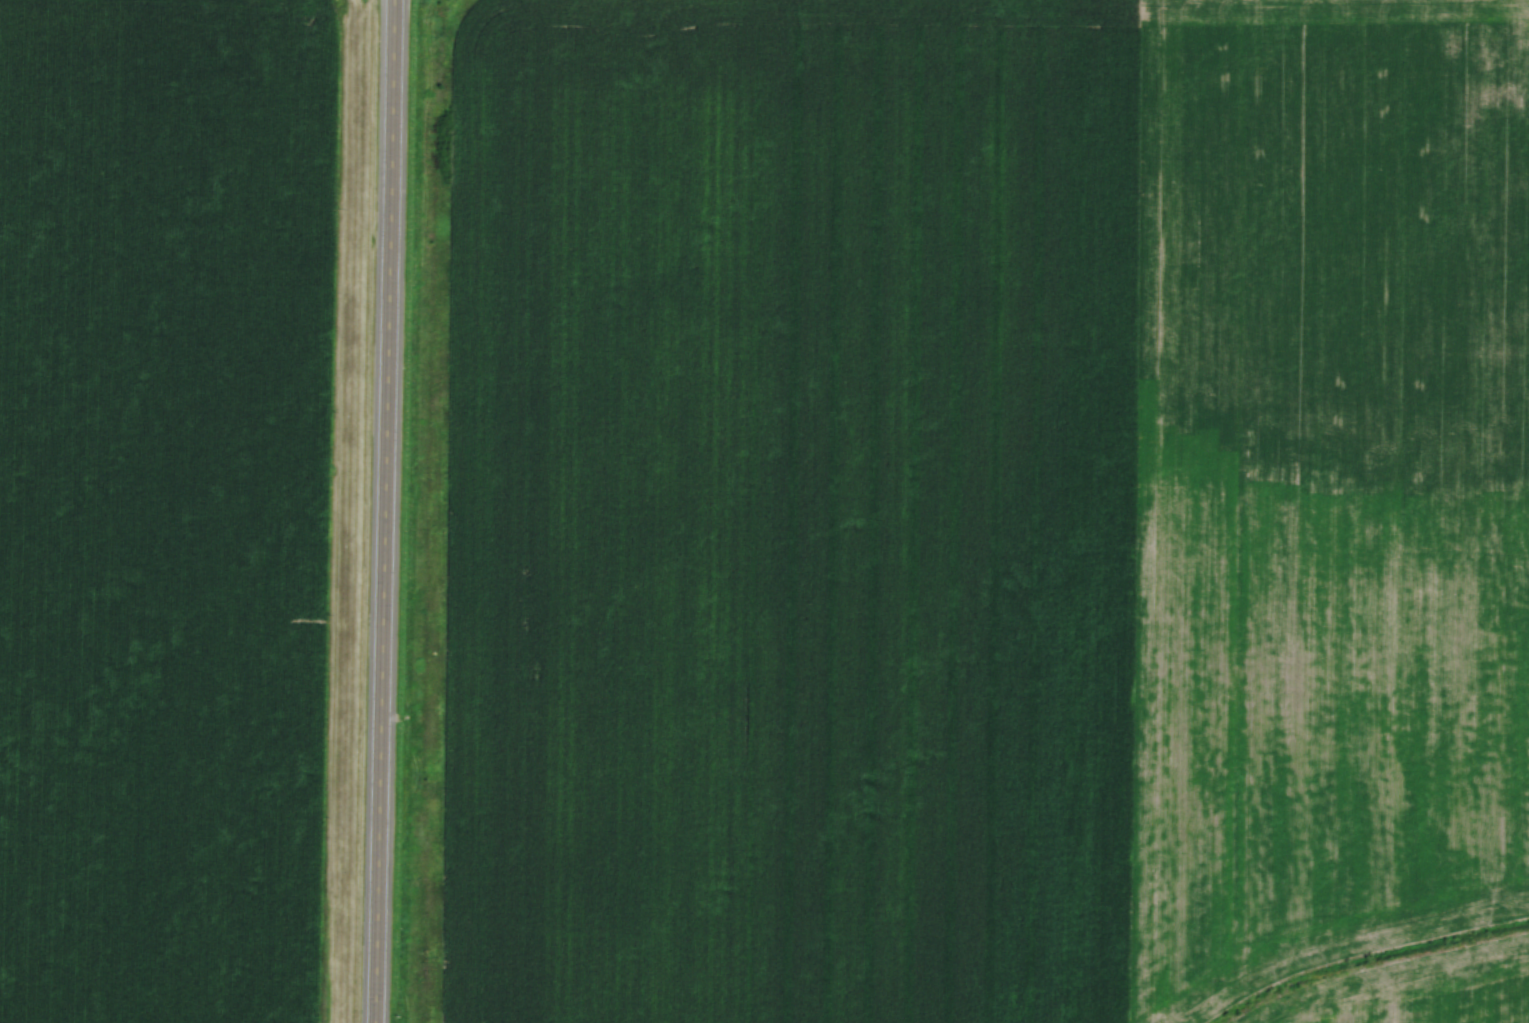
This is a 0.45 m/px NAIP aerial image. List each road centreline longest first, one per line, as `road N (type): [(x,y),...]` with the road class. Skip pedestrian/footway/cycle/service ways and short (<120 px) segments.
road 1 (secondary): [(373,1022),(390,0)]

